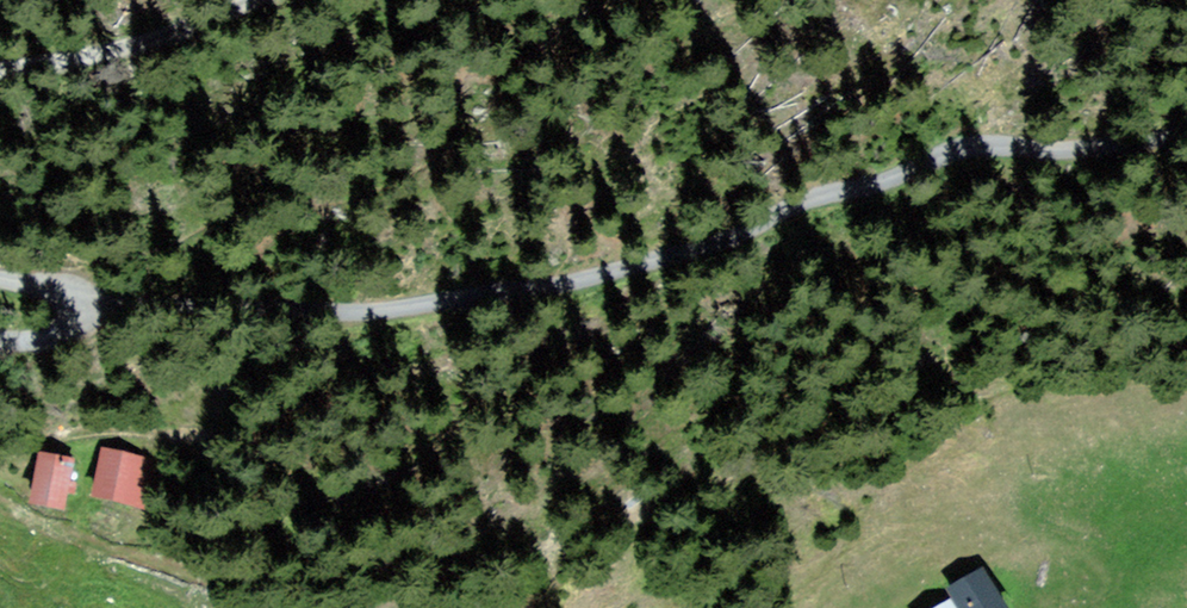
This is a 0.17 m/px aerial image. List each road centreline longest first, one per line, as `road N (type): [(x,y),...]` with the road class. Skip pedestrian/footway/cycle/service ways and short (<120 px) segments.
road 1 (unclassified): [(1186,132),(1063,150),(954,151),(714,244),(588,278),(363,312),(125,304),(0,273)]
road 2 (track): [(314,0),(259,29),(0,74)]
road 3 (track): [(1186,540),(1112,586),(1051,607)]

